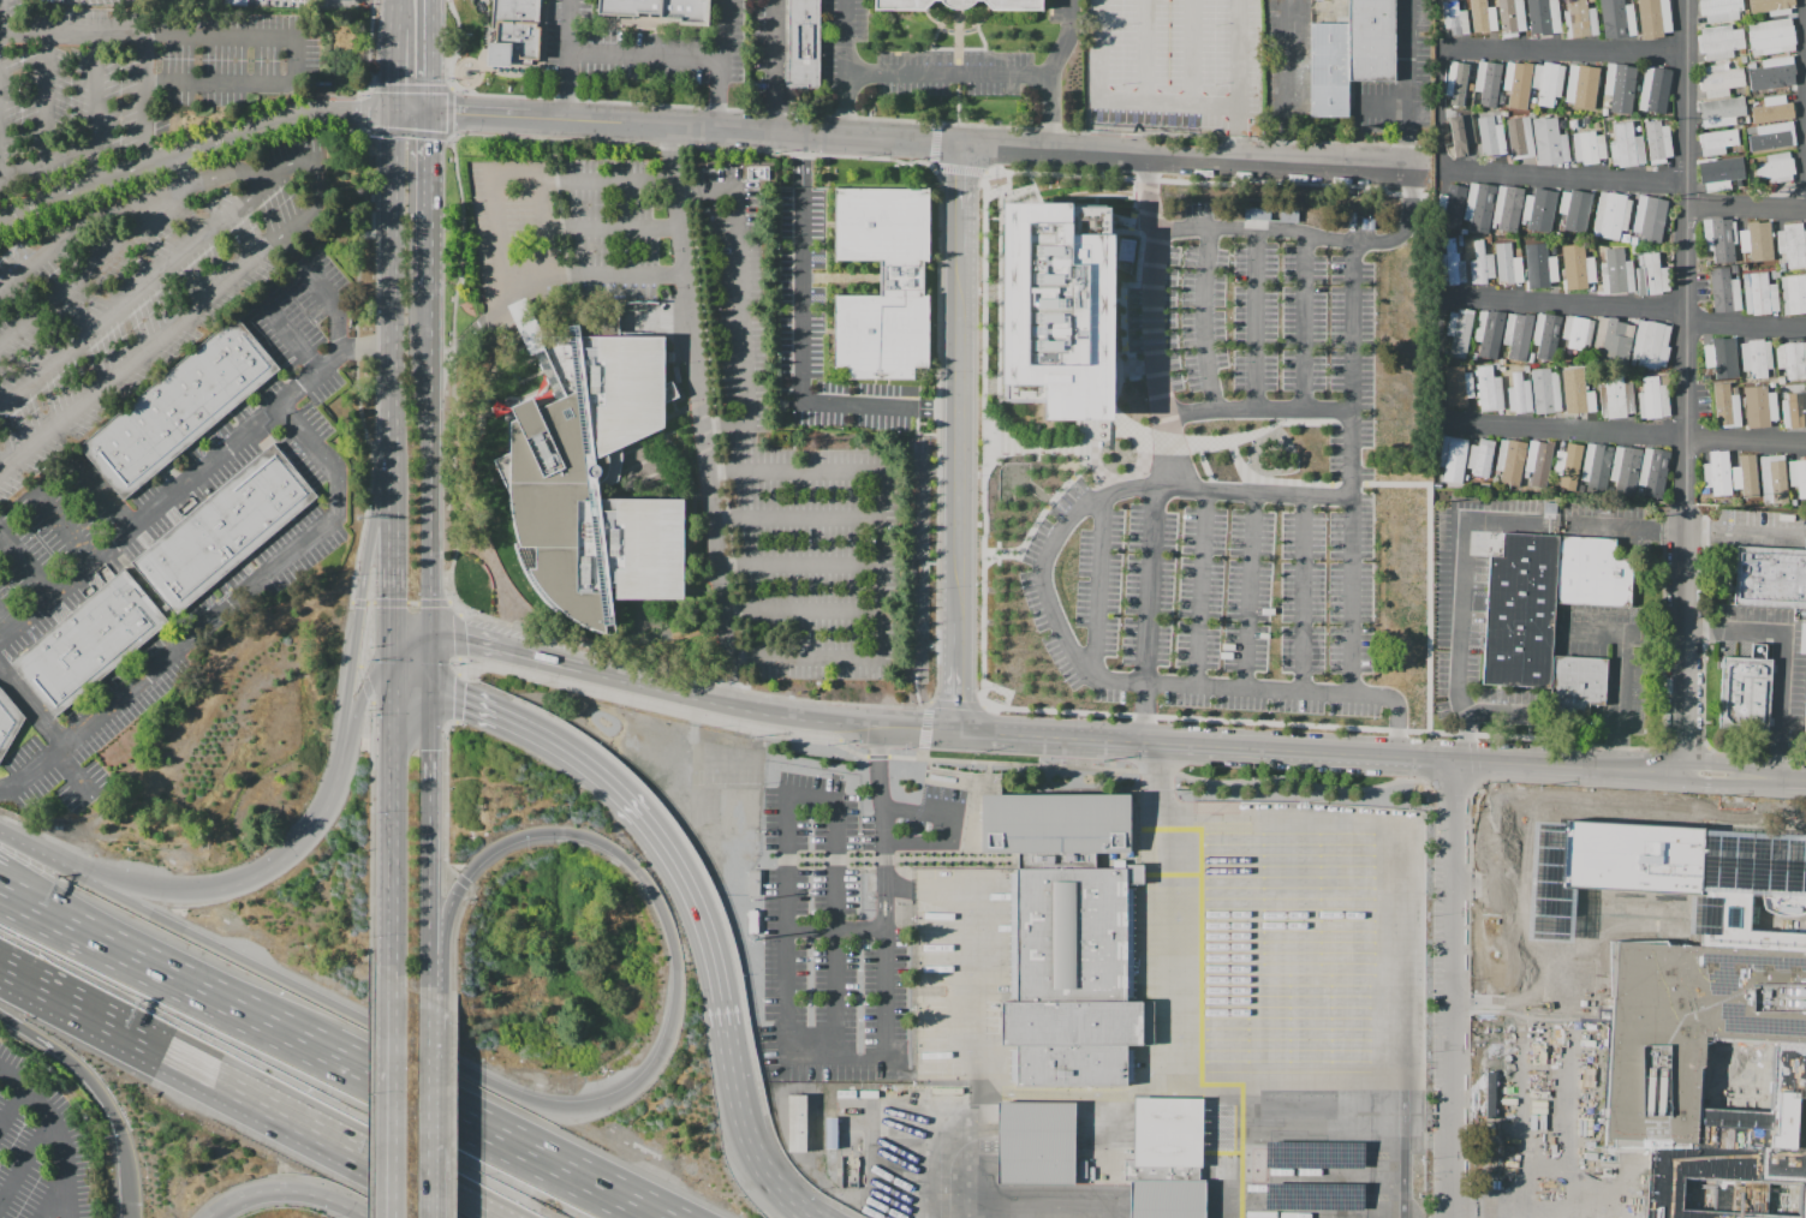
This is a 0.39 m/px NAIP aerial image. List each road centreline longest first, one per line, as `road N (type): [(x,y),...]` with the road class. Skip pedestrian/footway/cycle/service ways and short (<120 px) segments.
road 1 (motorway): [(532,1150),(29,895)]
road 2 (residential): [(1683,774),(1142,742)]
road 3 (secondary): [(391,112),(393,638)]
road 4 (motorway): [(503,1089),(74,874)]
road 5 (residential): [(880,728),(734,709),(430,635)]
road 6 (residential): [(1455,763),(1453,1217)]
road 7 (motorway): [(429,954),(463,880),(490,850),(525,835),(578,835),(630,862),(651,891),(674,944),(676,1001)]
road 8 (residential): [(431,113),(847,139)]
road 9 (motorway): [(391,412),(339,777)]
road 10 (residential): [(961,258),(959,622)]
road 11 (secondary): [(430,635),(430,293)]
road 12 (primary): [(397,692),(394,983)]
road 13 (residential): [(1427,171),(1150,155)]
road 14 (motorway): [(0,966),(246,1094)]
road 15 (secondary): [(429,954),(429,693)]
road 16 (residential): [(1687,518),(1683,774)]
road 17 (motorway): [(0,1018),(66,1059),(106,1101),(126,1153),(134,1217)]
road 18 (motorway): [(628,805),(525,729),(429,693)]
road 19 (motorway): [(722,1002),(697,906),(628,805)]
road 20 (primary): [(394,1001),(394,1217)]
road 21 (residential): [(1142,742),(956,733)]
road 22 (secondary): [(430,293),(431,113)]
road 23 (motorway): [(339,777),(323,817),(296,849),(260,876),(215,891)]
road 24 (motorway): [(213,1217),(238,1200),(278,1190),(318,1196),(369,1217)]
road 25 (motorway): [(350,1148),(493,1201)]
road 26 (motorway): [(393,638),(359,704),(339,777)]
road 27 (motorway): [(215,891),(147,894),(74,874)]
road 28 (motorway): [(663,1056),(642,1083),(612,1100),(573,1109),(540,1104)]
road 29 (motorway): [(350,1148),(464,1217)]

